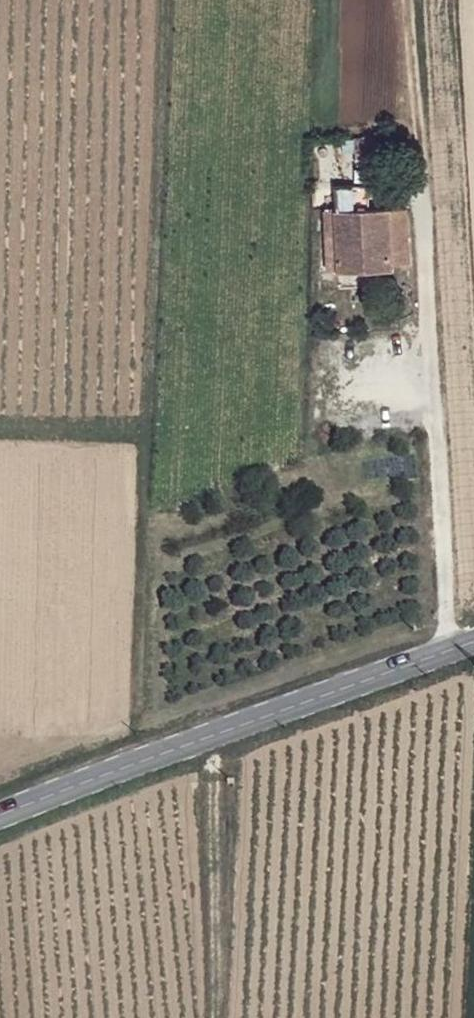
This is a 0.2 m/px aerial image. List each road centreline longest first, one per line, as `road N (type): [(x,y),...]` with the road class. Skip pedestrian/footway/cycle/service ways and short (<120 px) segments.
road 1 (tertiary): [(473,656),(0,826)]
road 2 (track): [(415,176),(452,664)]
road 3 (track): [(415,176),(402,0)]

